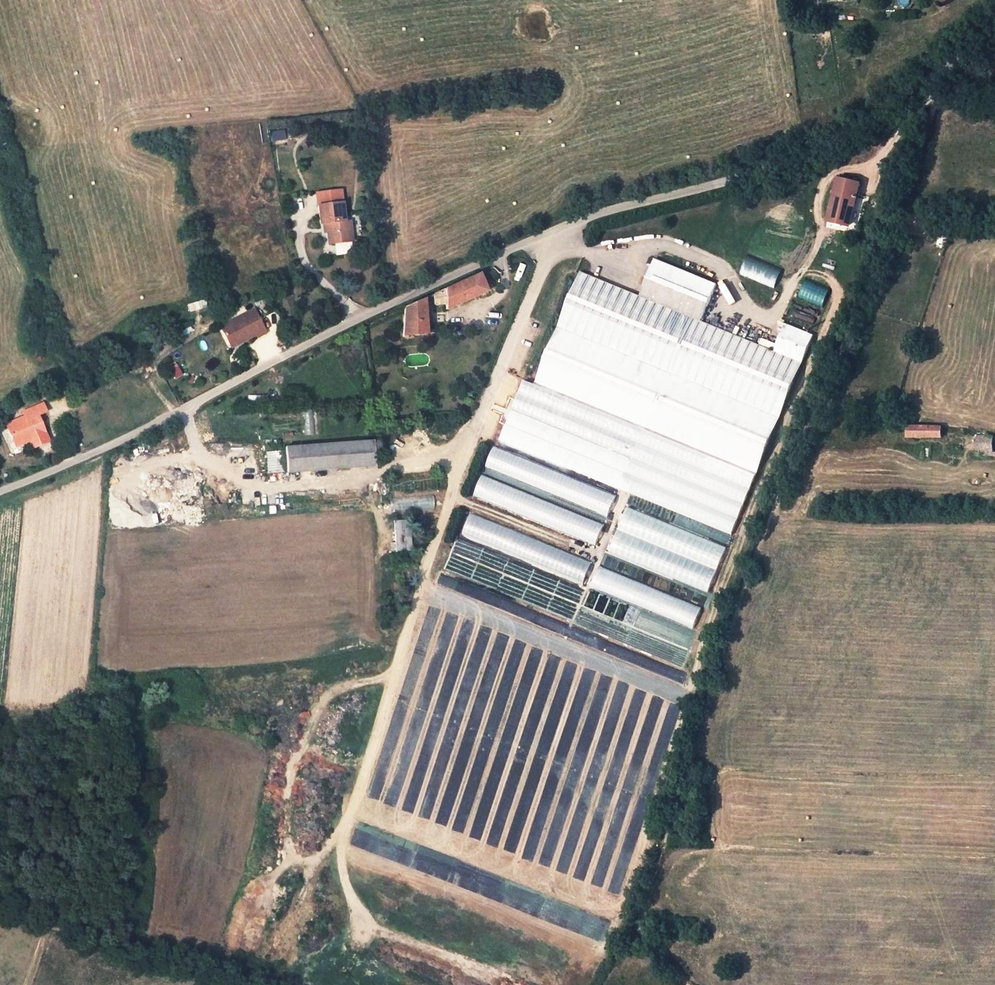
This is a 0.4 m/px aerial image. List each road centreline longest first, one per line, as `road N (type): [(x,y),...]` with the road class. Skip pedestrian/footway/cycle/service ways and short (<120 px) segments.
road 1 (residential): [(994,24),(947,68),(801,157),(552,231),(0,494)]
road 2 (track): [(947,68),(894,221),(757,550),(639,922),(687,984)]
road 3 (track): [(552,231),(456,475),(341,847),(355,906),(376,924),(437,950)]
road 4 (track): [(0,911),(231,984)]

